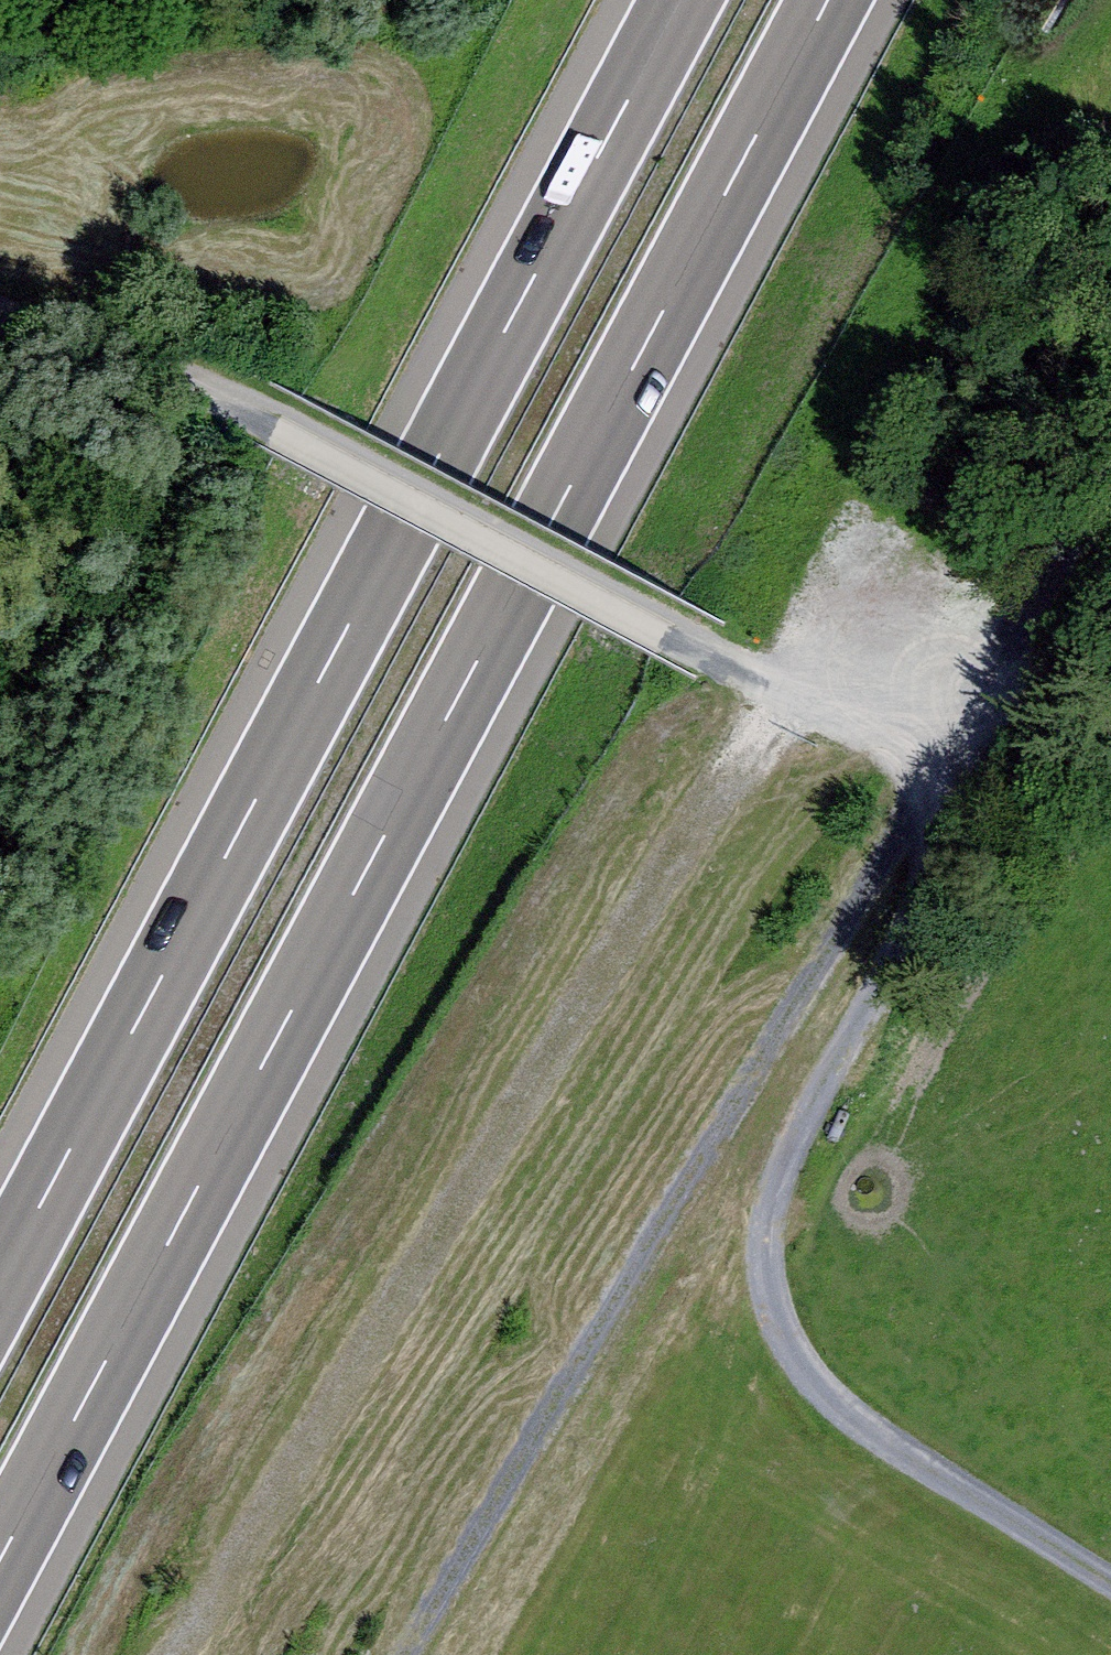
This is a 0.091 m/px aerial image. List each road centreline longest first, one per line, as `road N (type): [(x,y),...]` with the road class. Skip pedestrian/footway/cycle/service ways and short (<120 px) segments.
road 1 (motorway): [(0,1562),(830,0)]
road 2 (motorway): [(682,0),(0,1286)]
road 3 (track): [(413,1654),(1110,473)]
road 4 (track): [(0,311),(243,404),(943,769)]
road 5 (track): [(1110,1579),(852,1414),(800,1363),(768,1259),(790,1143),(909,927),(950,827),(943,769)]
road 6 (track): [(975,709),(1018,699),(1051,674),(1110,594)]

